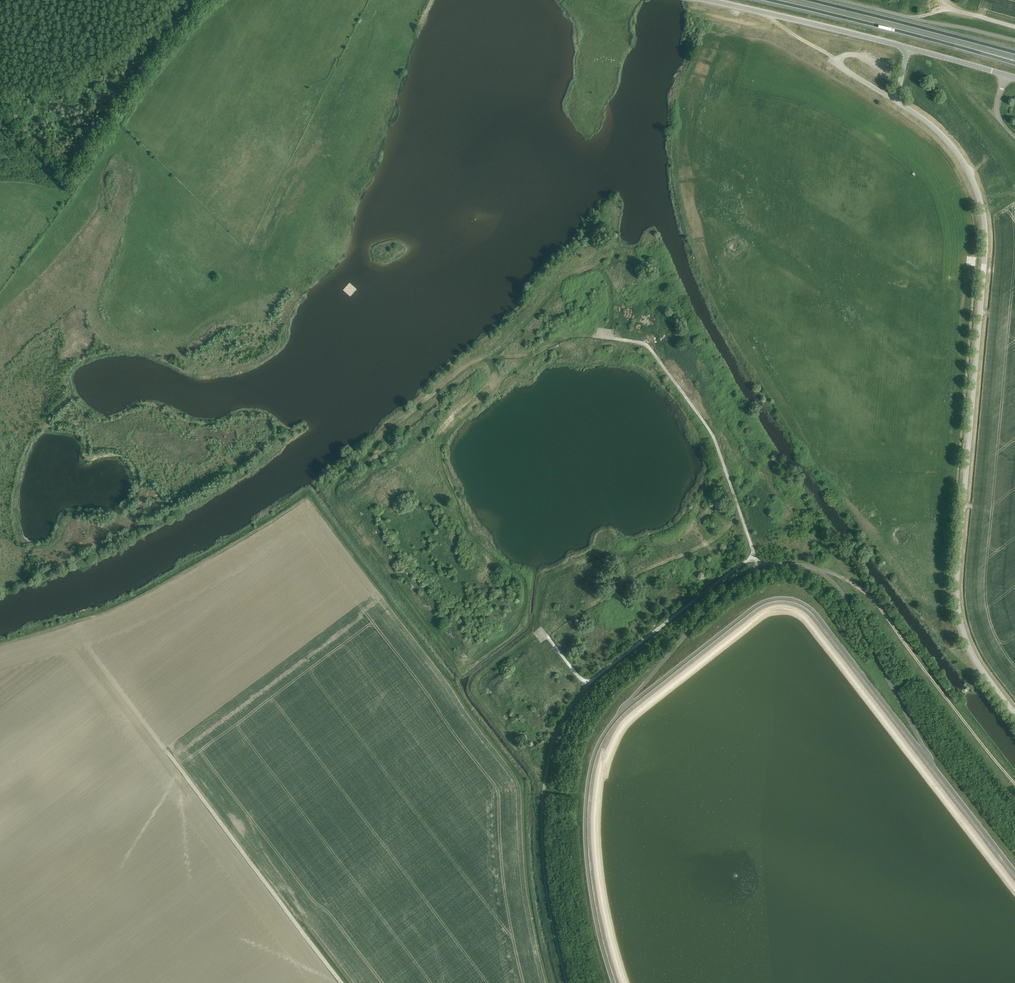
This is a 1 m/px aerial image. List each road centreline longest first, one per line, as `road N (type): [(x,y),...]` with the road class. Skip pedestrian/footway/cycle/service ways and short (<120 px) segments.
road 1 (unclassified): [(1014,714),(967,643),(957,589),(986,258),(981,201),(945,139),(896,102)]
road 2 (trunk): [(767,0),(1014,64)]
road 3 (trunk): [(1014,53),(809,0)]
road 4 (unclassified): [(706,0),(908,47)]

